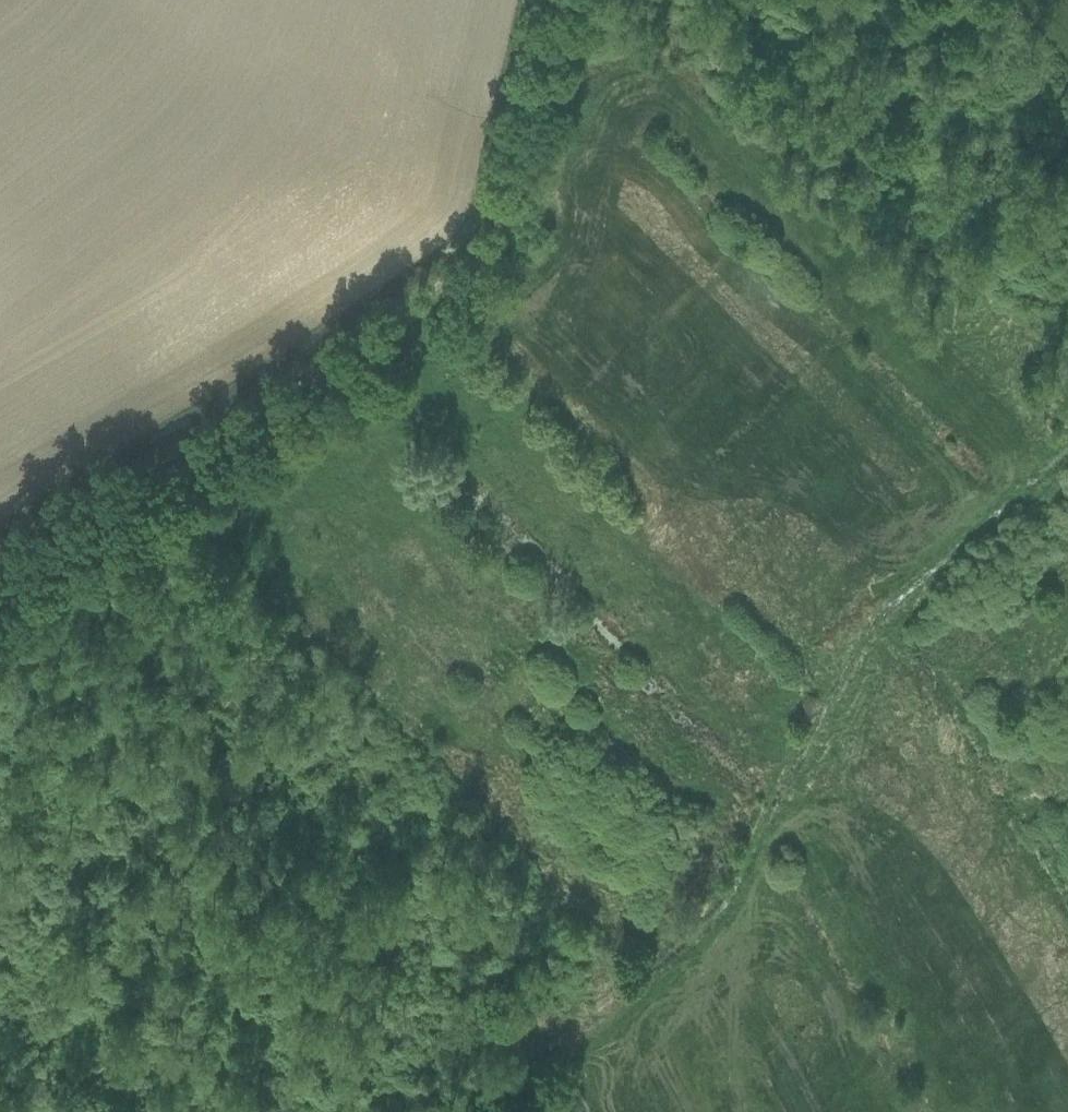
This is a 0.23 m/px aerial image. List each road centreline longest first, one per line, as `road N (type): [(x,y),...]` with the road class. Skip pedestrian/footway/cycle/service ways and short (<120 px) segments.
road 1 (track): [(558,0),(518,181),(494,231),(459,270),(0,579)]

